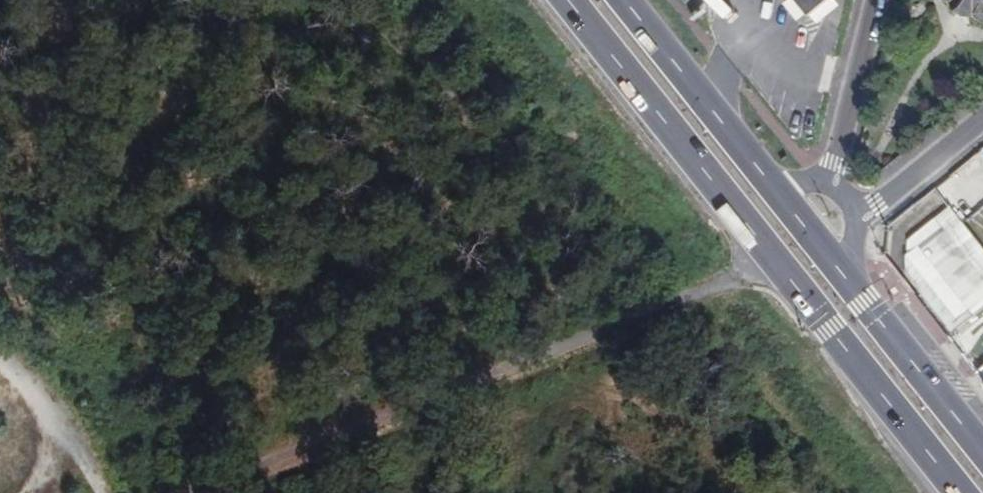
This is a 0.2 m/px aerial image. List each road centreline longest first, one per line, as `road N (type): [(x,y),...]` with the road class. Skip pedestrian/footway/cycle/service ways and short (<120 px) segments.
road 1 (primary): [(568,0),(962,492)]
road 2 (track): [(213,492),(777,262)]
road 3 (primary): [(982,452),(835,263)]
road 4 (primary): [(769,184),(624,0)]
road 5 (residential): [(875,0),(826,182)]
road 6 (track): [(99,492),(66,417),(0,350)]
road 7 (residential): [(855,208),(878,202),(982,118)]

